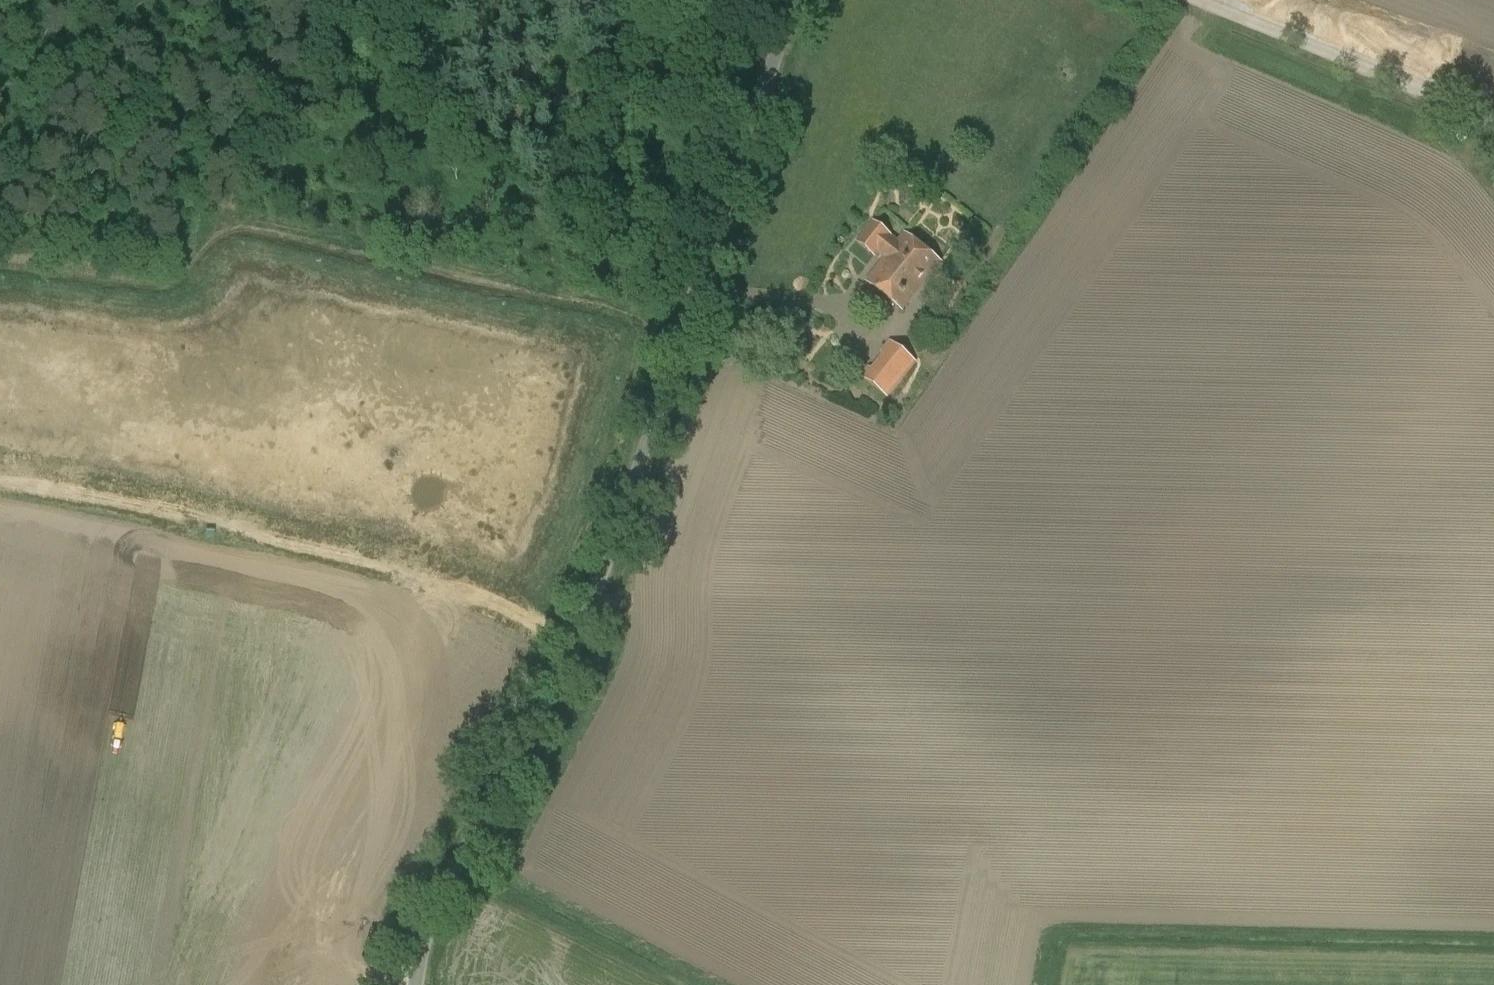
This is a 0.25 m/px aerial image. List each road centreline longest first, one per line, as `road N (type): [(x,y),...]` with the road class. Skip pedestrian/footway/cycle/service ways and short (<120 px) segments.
road 1 (unclassified): [(422,984),(428,946),(601,574),(792,0)]
road 2 (unclassified): [(1394,95),(1198,0)]

